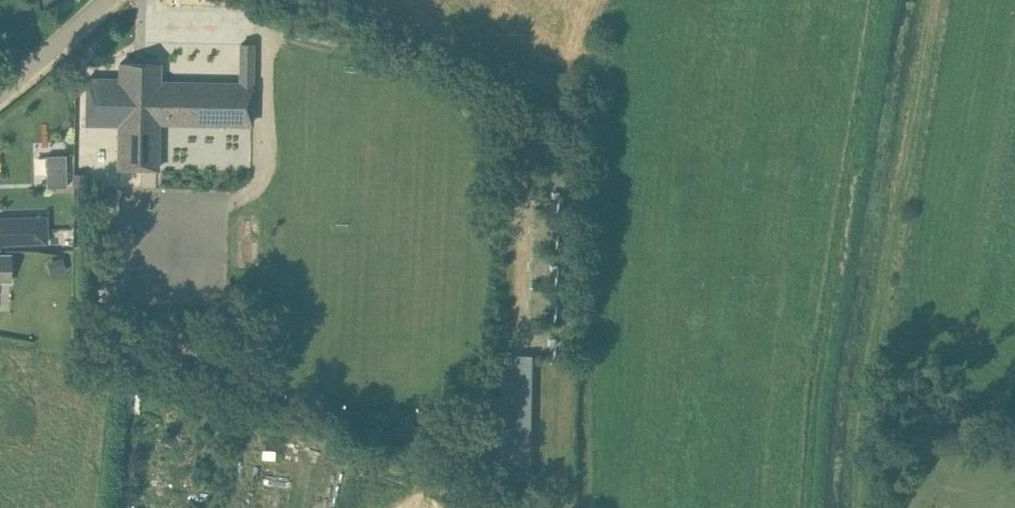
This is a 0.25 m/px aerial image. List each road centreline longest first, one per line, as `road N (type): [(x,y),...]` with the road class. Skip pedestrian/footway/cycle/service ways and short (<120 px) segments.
road 1 (tertiary): [(0,96),(107,0)]

